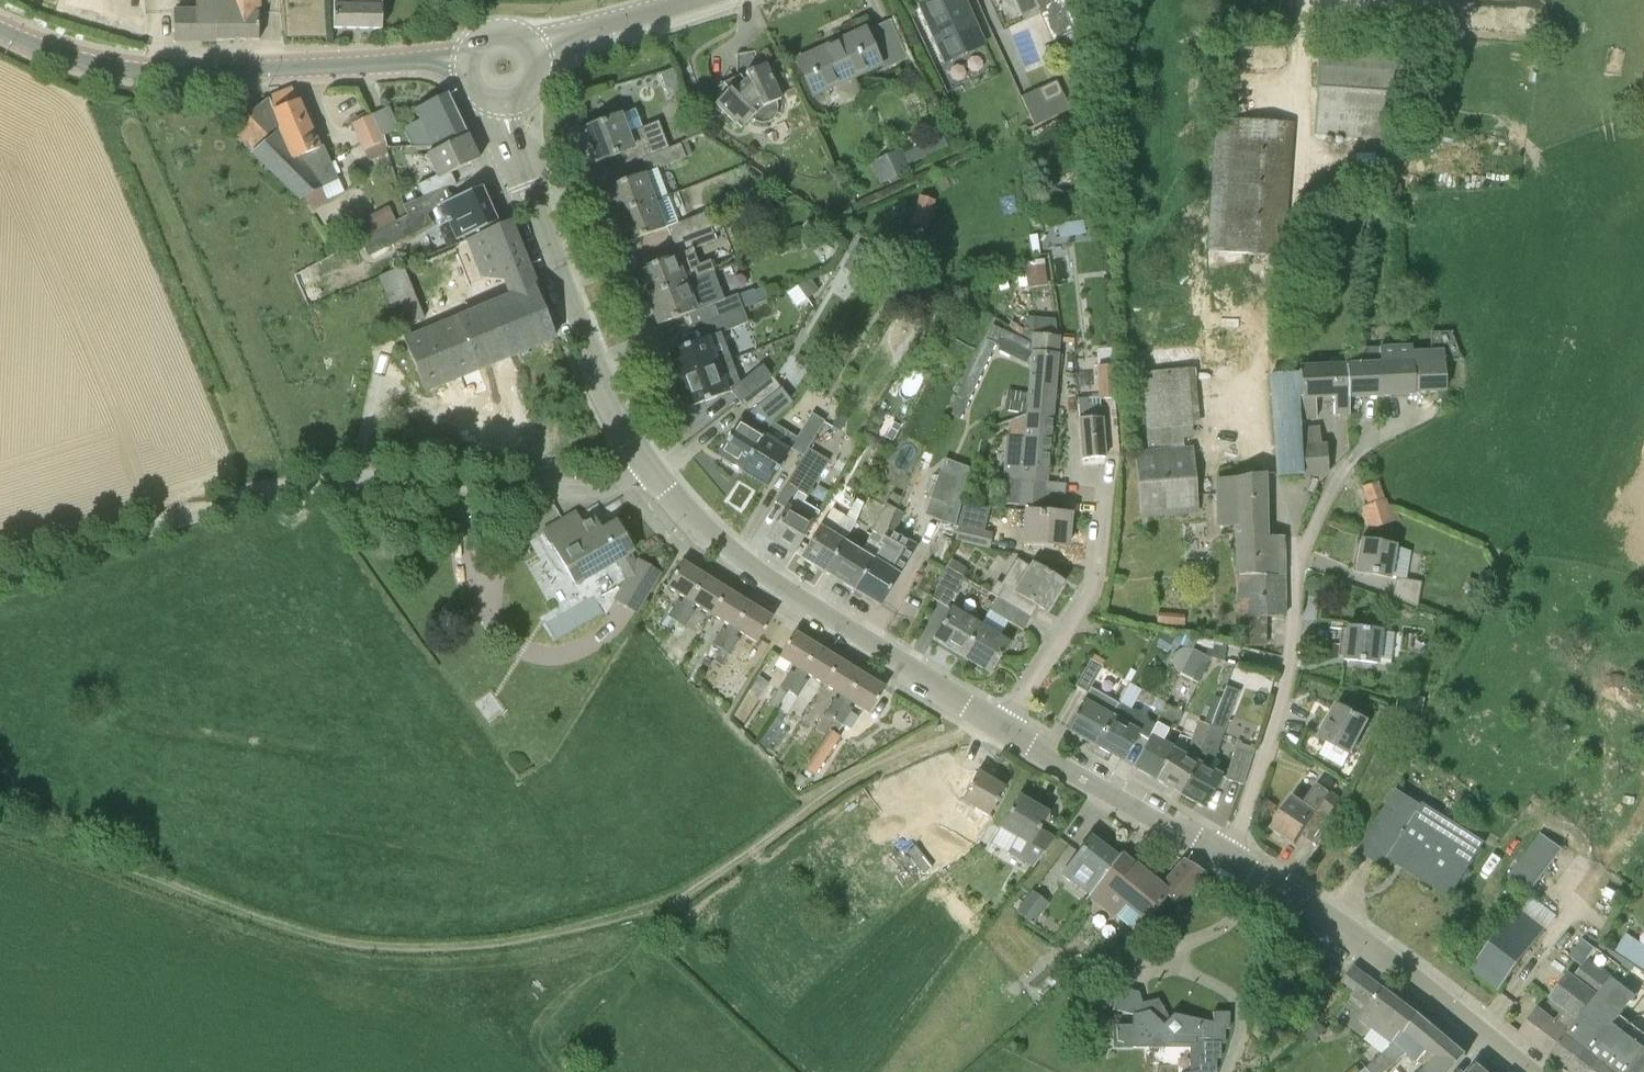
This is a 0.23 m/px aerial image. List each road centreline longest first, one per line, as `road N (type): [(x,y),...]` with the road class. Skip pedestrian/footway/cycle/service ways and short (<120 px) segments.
road 1 (track): [(0,827),(284,930),(386,947),(493,944),(679,896),(864,773),(991,720)]
road 2 (unclassified): [(0,573),(302,485),(416,480),(601,491),(646,466)]
road 3 (residential): [(1226,857),(1280,690),(1297,553),(1360,436),(1433,403)]
road 4 (tertiary): [(469,63),(140,71),(57,53),(0,29)]
road 5 (tertiary): [(1004,727),(758,572),(692,521),(646,466)]
road 6 (tertiary): [(646,466),(614,412),(568,298),(503,101)]
road 7 (tertiary): [(1528,1071),(1432,992),(1226,857)]
road 8 (residential): [(1004,727),(1080,601),(1095,552),(1094,481)]
road 9 (tertiary): [(1226,857),(1004,727)]
road 10 (tertiary): [(681,2),(530,48)]

